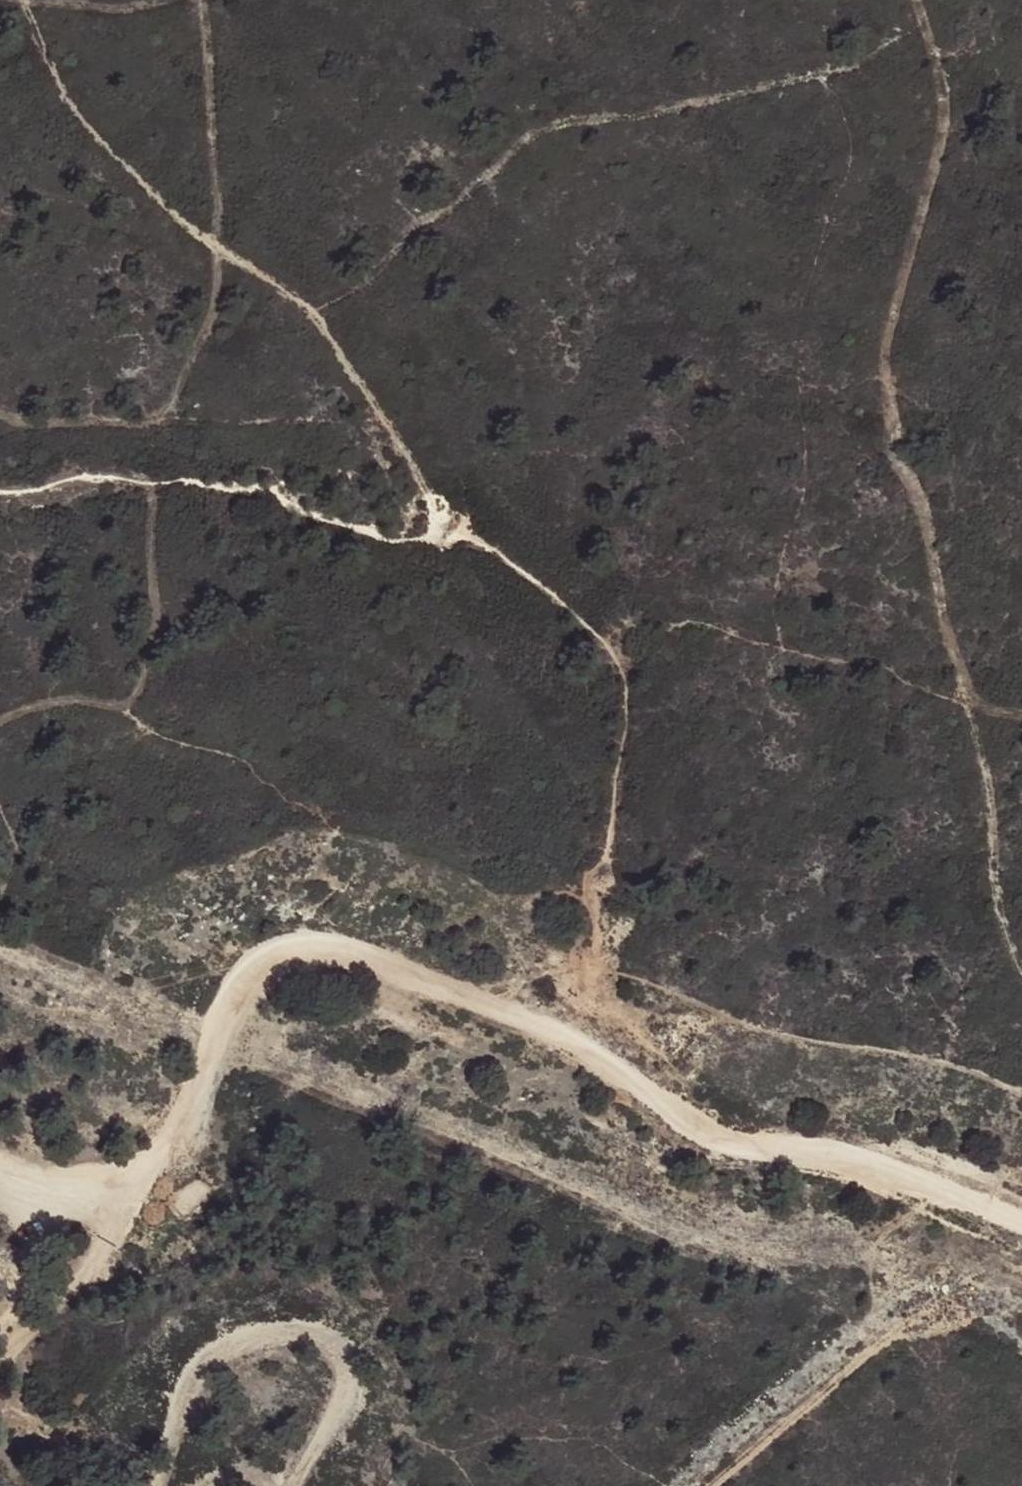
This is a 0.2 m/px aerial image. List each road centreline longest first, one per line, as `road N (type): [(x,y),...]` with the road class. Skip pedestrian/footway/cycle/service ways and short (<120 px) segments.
road 1 (track): [(0,1163),(112,1236),(174,1169),(259,971),(278,952),(322,942),(566,1036),(717,1143),(819,1153),(957,1196),(1021,1225)]
road 2 (track): [(297,1485),(356,1380),(322,1341),(258,1337),(210,1355),(144,1485)]
road 3 (track): [(0,1356),(112,1236)]
road 4 (track): [(0,1042),(30,1102),(36,1185)]

